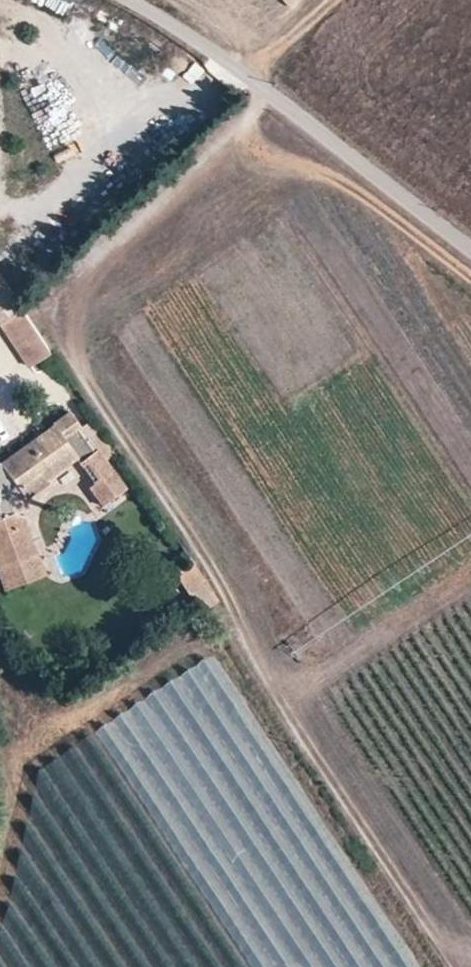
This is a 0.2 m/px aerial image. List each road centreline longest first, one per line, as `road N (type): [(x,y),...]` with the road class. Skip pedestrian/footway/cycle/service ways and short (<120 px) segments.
road 1 (track): [(265,97),(73,275),(57,316),(70,355),(199,545),(289,717),(454,966)]
road 2 (unclassified): [(470,251),(201,50),(120,0)]

